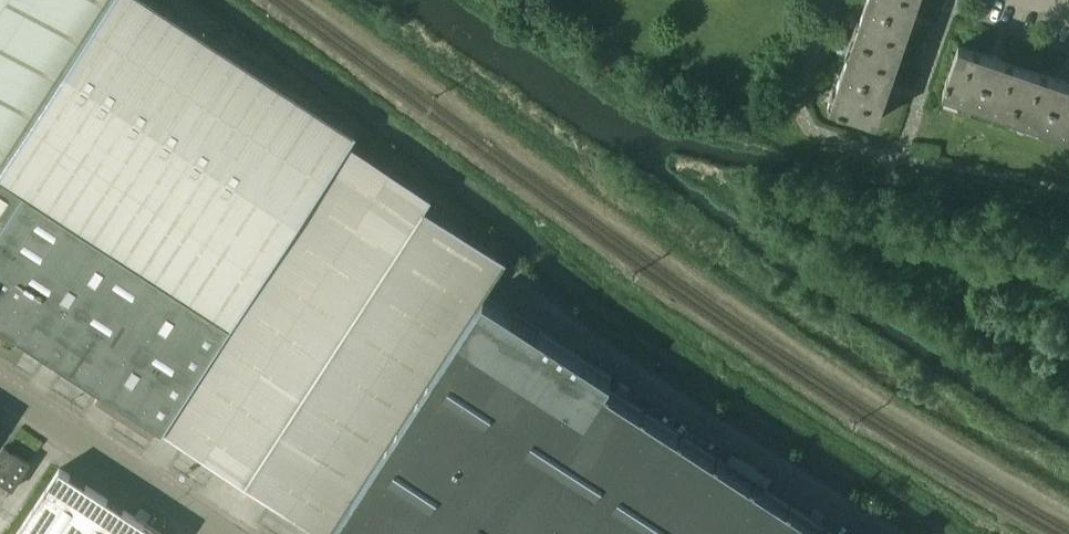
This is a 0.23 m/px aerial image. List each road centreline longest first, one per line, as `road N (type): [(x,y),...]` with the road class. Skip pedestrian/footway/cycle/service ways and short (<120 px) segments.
road 1 (tertiary): [(225,533),(0,388)]

